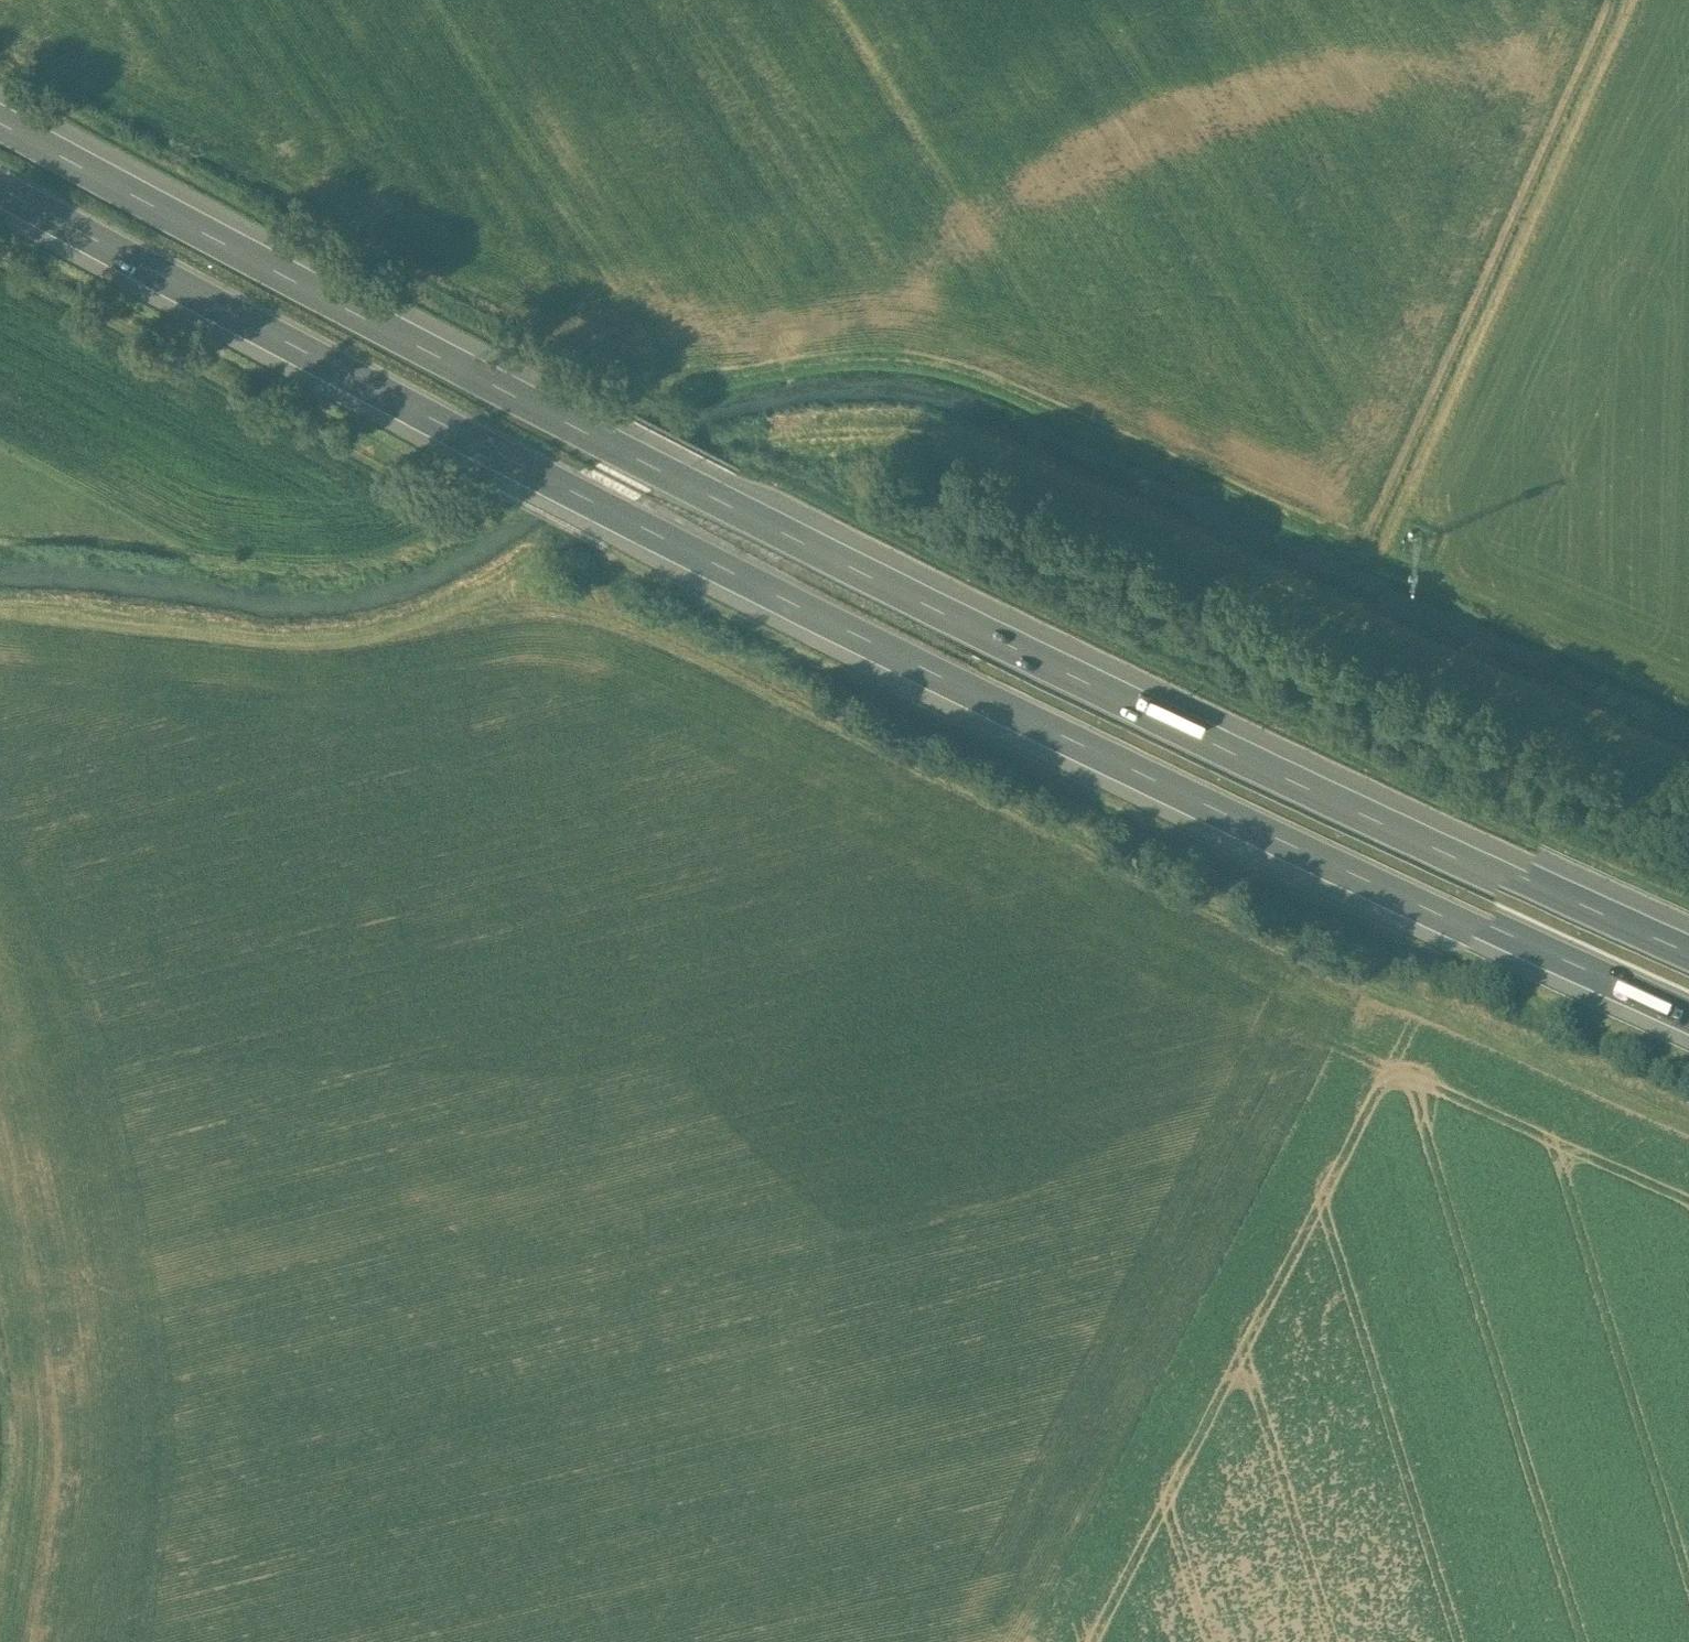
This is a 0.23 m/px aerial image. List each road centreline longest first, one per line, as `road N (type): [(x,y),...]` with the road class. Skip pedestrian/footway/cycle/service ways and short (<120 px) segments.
road 1 (motorway): [(1688,962),(1171,725),(790,538),(0,125)]
road 2 (motorway): [(0,189),(761,584),(1688,1021)]

